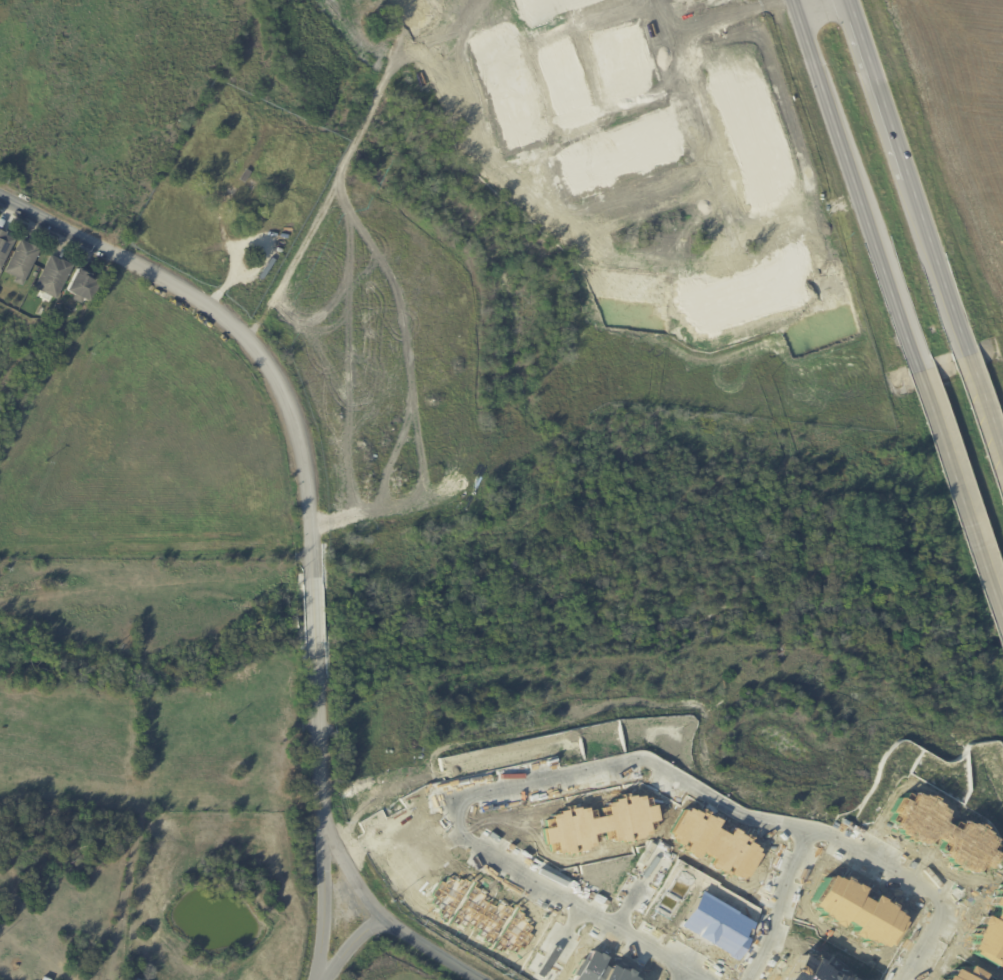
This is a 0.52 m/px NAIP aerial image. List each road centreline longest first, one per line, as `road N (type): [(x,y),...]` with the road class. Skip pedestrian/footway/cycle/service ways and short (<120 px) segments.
road 1 (residential): [(480,979),(389,925),(347,870),(332,834),(323,804),(303,473),(277,383),(243,336),(203,302),(0,194)]
road 2 (residential): [(691,974),(468,842),(459,816),(466,804),(636,764),(658,768),(747,822),(832,839),(927,893),(937,903),(938,929),(908,979)]
road 3 (primary): [(797,3),(916,361)]
road 4 (primary): [(916,361),(1002,618)]
road 5 (primary): [(909,183),(847,0)]
road 6 (tertiary): [(315,979),(325,892),(323,804)]
road 7 (primary): [(965,348),(909,183)]
road 8 (residential): [(750,979),(816,833)]
road 9 (primary): [(1002,465),(965,348)]

